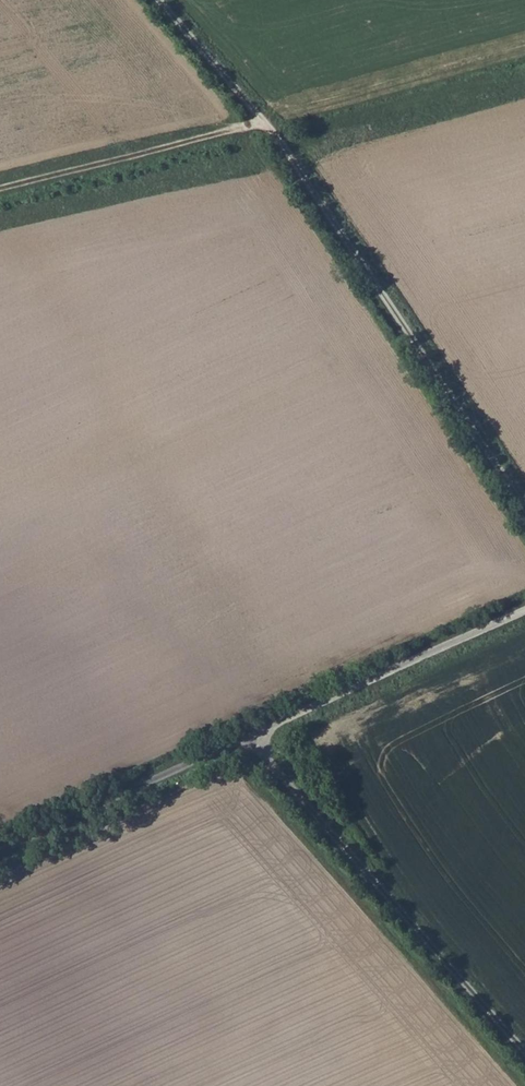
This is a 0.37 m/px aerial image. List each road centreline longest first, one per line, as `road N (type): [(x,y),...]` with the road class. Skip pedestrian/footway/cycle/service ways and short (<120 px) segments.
road 1 (track): [(524,507),(283,147),(158,0)]
road 2 (track): [(263,737),(271,764),(524,1053)]
road 3 (track): [(524,610),(278,721),(263,737)]
road 4 (track): [(263,737),(0,850)]
road 5 (track): [(264,121),(0,201)]

